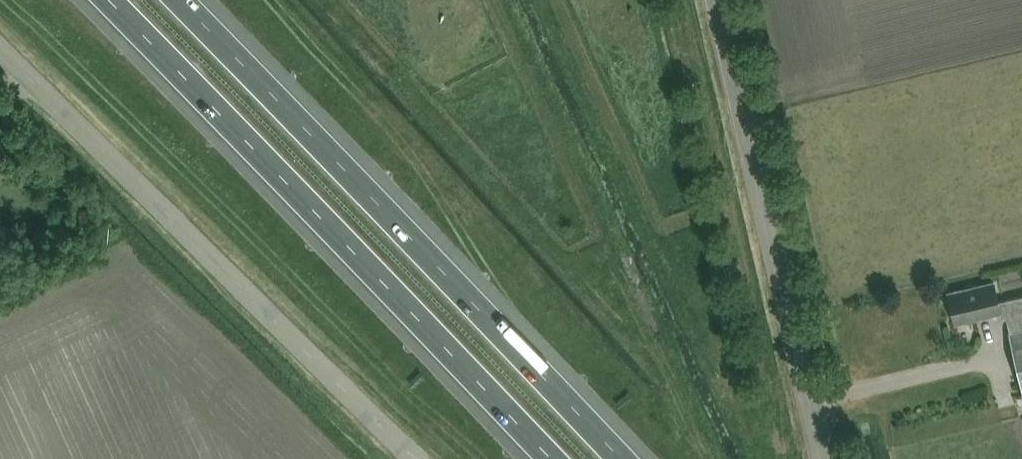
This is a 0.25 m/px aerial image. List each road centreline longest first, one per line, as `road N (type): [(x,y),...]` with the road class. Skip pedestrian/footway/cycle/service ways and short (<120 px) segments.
road 1 (motorway): [(97,0),(546,458)]
road 2 (motorway): [(629,458),(184,0)]
road 3 (unclassified): [(412,458),(0,57)]
road 4 (unclassified): [(824,458),(715,0)]

